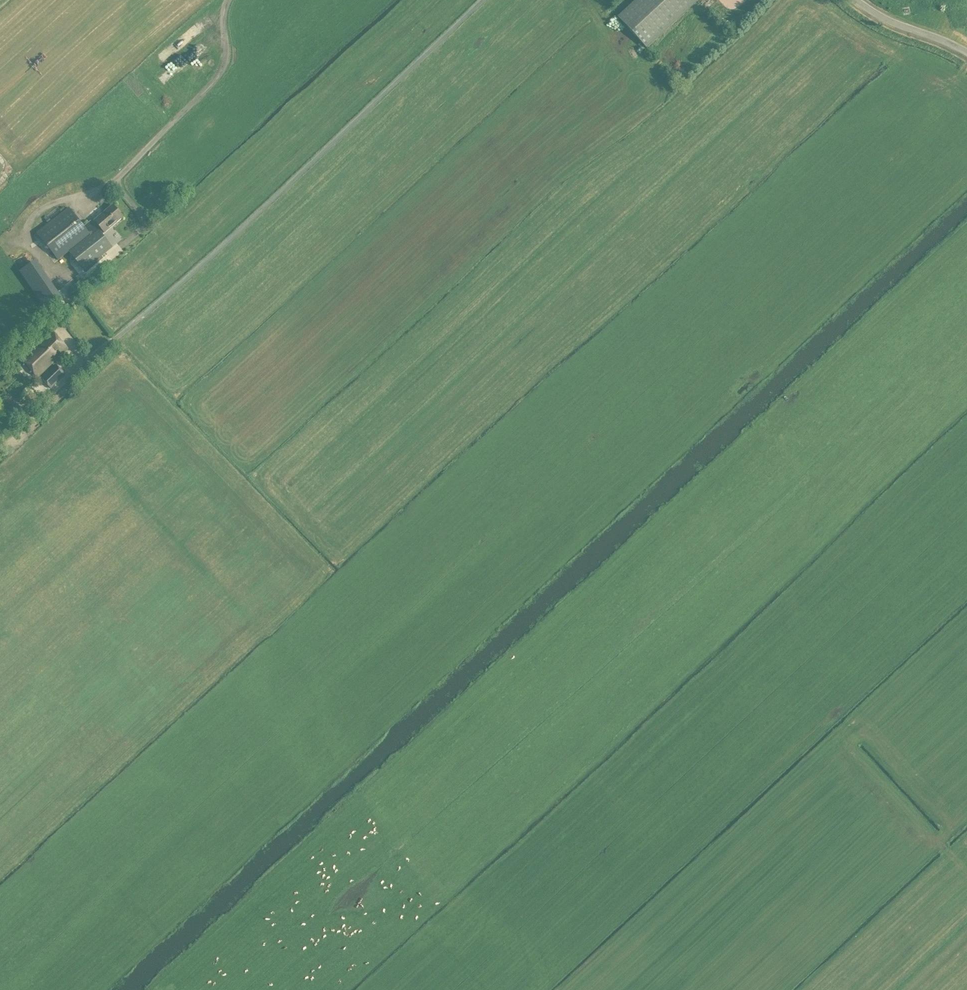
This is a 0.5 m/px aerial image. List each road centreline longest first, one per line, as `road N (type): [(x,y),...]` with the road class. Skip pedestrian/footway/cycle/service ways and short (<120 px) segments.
road 1 (tertiary): [(966,52),(856,0)]

